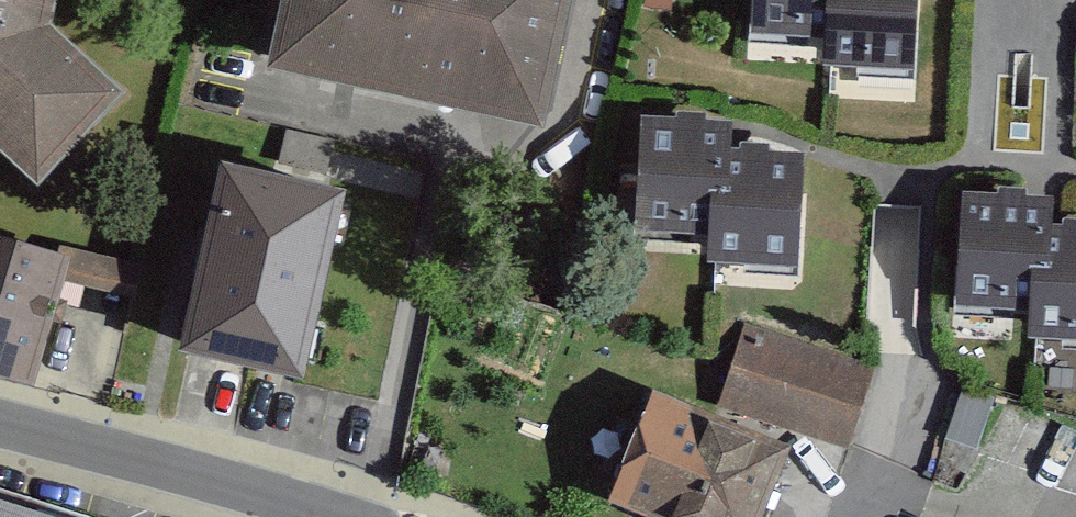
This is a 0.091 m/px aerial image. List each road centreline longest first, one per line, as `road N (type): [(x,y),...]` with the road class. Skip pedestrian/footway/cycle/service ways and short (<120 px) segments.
road 1 (residential): [(0,426),(348,516)]

